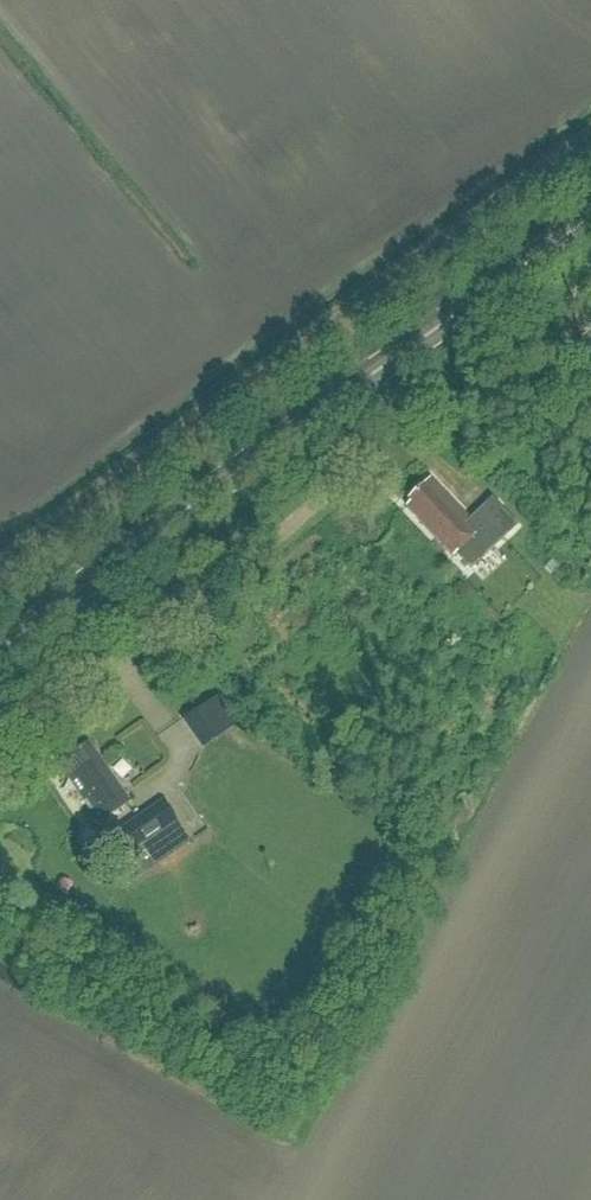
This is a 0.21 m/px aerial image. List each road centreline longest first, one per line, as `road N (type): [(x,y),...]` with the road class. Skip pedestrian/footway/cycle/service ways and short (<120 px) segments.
road 1 (unclassified): [(0,583),(590,152)]
road 2 (tertiary): [(0,643),(174,511),(590,221)]

